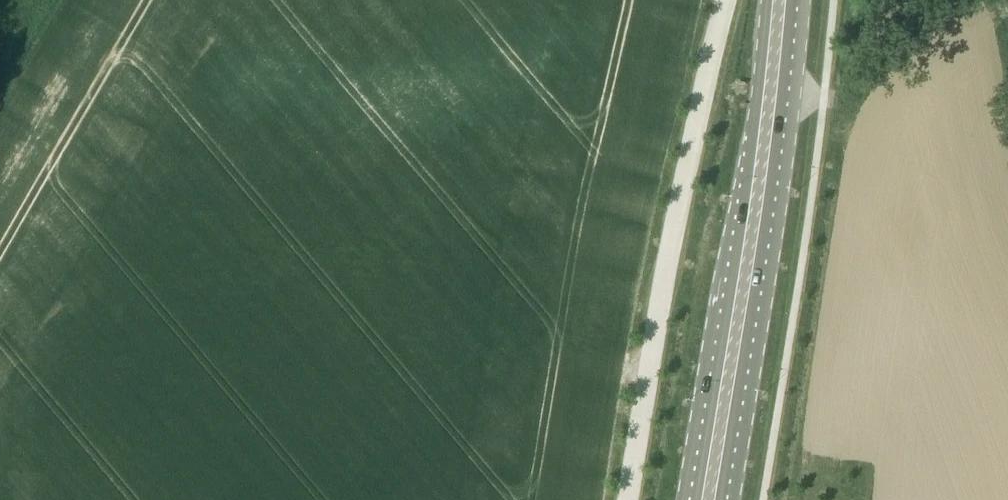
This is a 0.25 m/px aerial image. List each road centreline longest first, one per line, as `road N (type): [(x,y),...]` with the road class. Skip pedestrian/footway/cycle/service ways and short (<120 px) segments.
road 1 (unclassified): [(622,499),(725,0)]
road 2 (primary): [(779,0),(708,499)]

